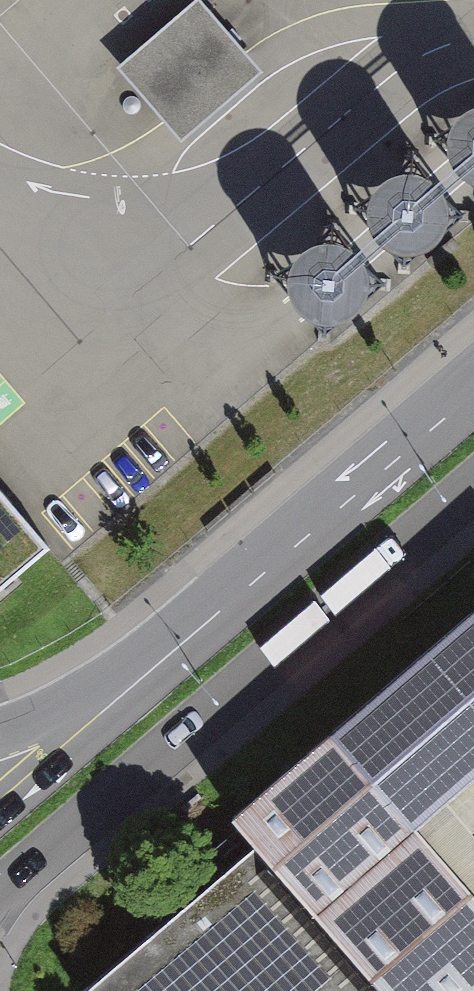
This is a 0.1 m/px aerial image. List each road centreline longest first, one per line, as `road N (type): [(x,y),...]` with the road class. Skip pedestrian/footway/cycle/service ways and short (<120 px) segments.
road 1 (secondary): [(0,898),(473,489)]
road 2 (secondary): [(473,380),(189,628)]
road 3 (secondary): [(189,628),(0,789)]
road 4 (secondary): [(189,628),(0,735)]

